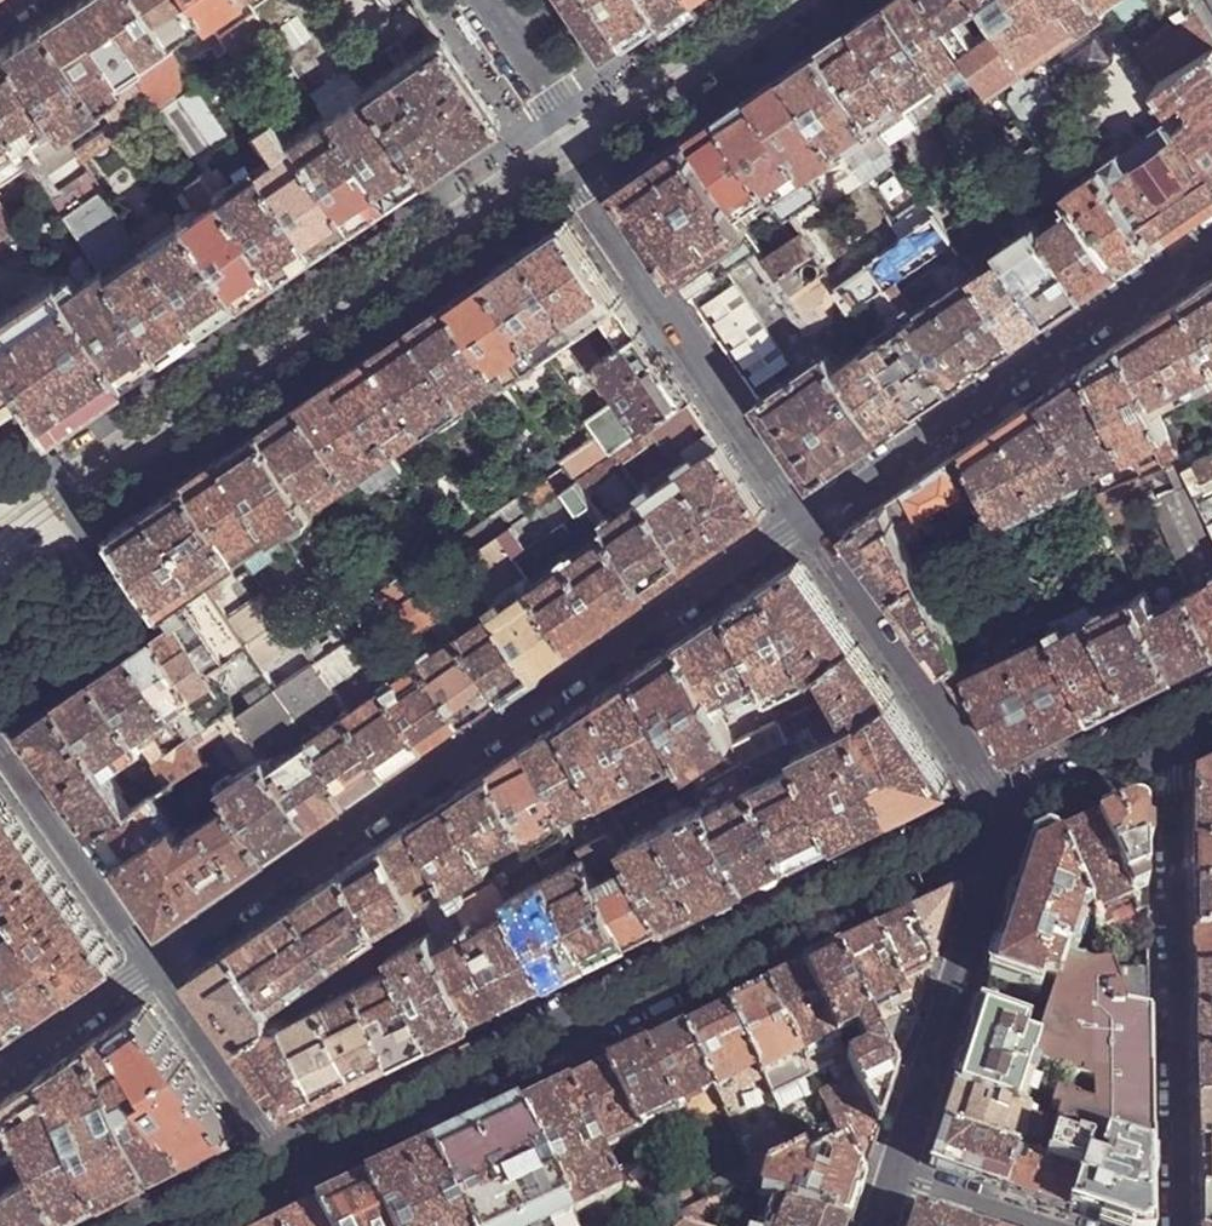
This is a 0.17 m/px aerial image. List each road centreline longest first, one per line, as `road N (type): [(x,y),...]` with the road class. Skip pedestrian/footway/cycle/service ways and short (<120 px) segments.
road 1 (secondary): [(295,1164),(1005,813)]
road 2 (residential): [(802,519),(153,961)]
road 3 (secondary): [(802,519),(576,191),(550,122),(468,0)]
road 4 (residential): [(1172,730),(1182,1225)]
road 5 (residential): [(1211,241),(802,519)]
road 6 (residential): [(897,1177),(1008,829),(1005,813)]
road 7 (secondary): [(1005,813),(802,519)]
road 8 (residential): [(153,961),(0,747)]
road 9 (residential): [(153,961),(295,1164)]
road 10 (secondary): [(1005,813),(1172,730)]
road 11 (residential): [(0,1067),(153,961)]
road 12 (residential): [(1054,1225),(897,1177)]
road 13 (secondary): [(171,1225),(295,1164)]

